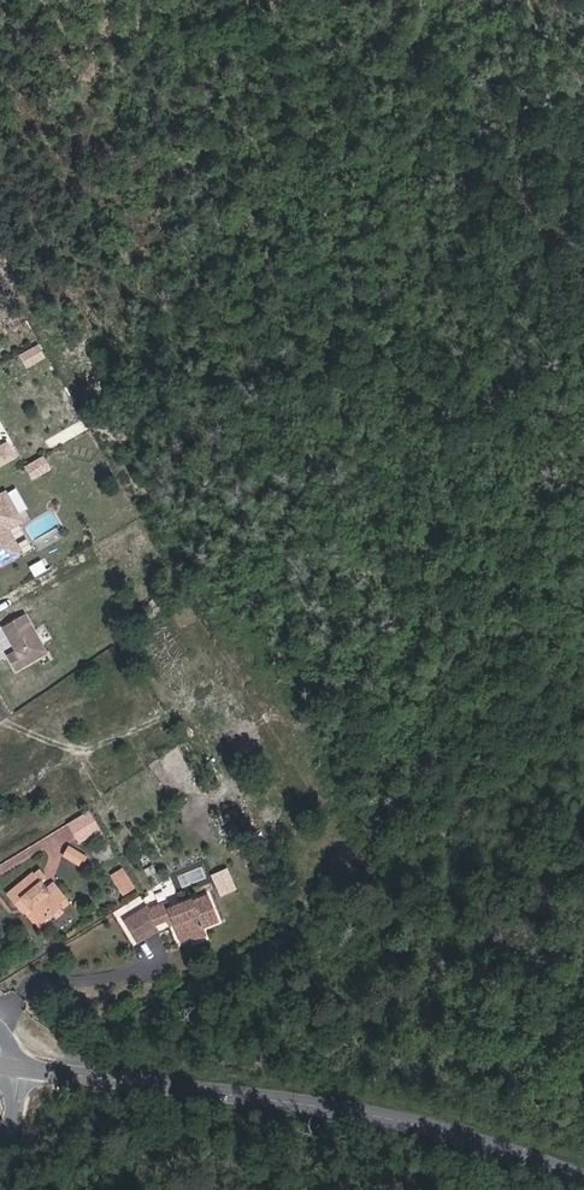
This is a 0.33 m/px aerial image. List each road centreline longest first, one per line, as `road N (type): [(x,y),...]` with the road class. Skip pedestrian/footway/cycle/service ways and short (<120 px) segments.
road 1 (tertiary): [(583,1178),(382,1116),(11,1068)]

